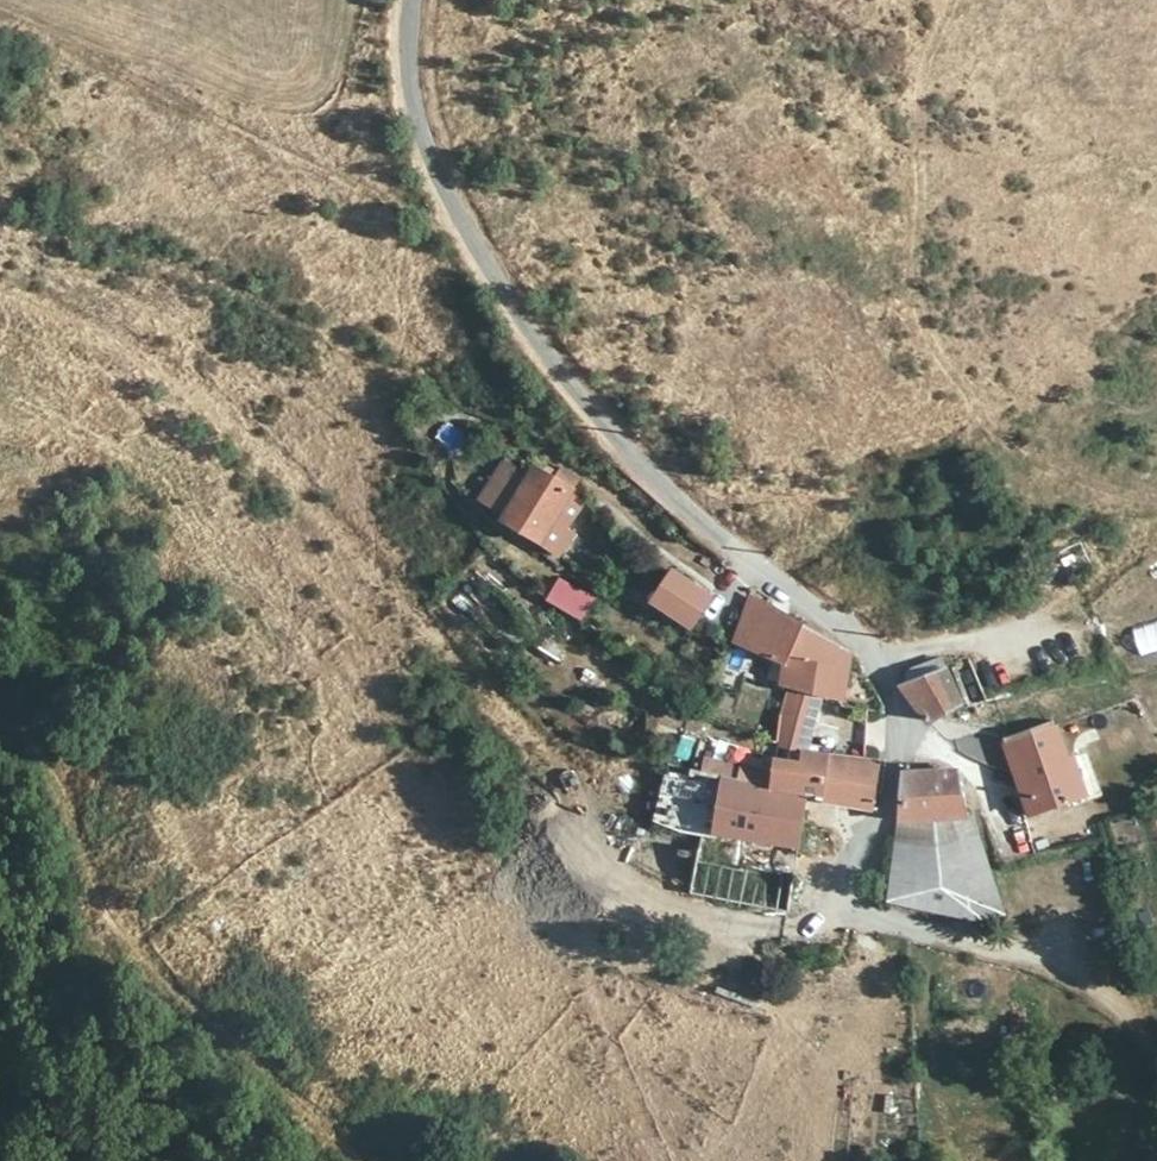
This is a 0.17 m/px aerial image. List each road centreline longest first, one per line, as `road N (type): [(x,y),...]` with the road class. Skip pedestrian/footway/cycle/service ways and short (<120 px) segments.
road 1 (unclassified): [(866,916),(863,887),(900,753),(896,697),(881,655),(644,464),(525,315),(439,161),(418,75),(424,0)]

